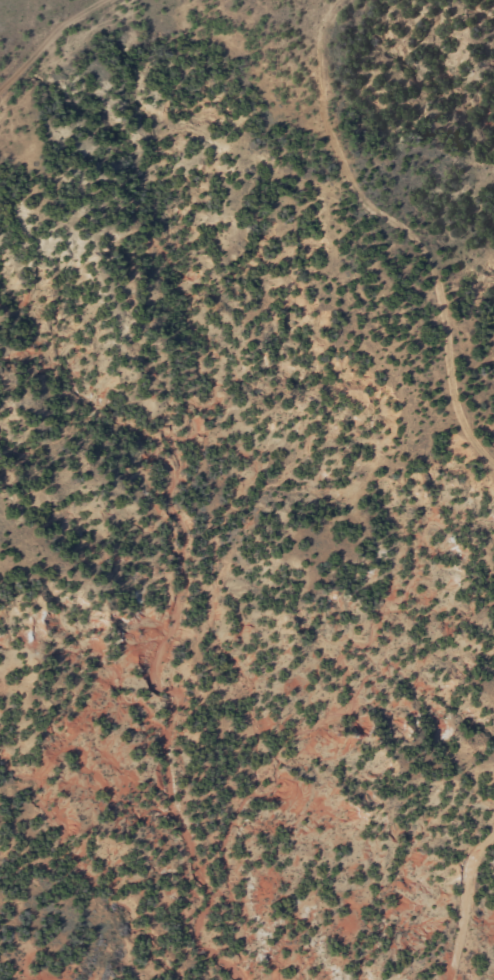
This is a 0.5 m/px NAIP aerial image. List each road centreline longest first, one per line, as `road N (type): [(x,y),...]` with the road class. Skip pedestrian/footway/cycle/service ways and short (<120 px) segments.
road 1 (residential): [(89,0),(0,104)]

